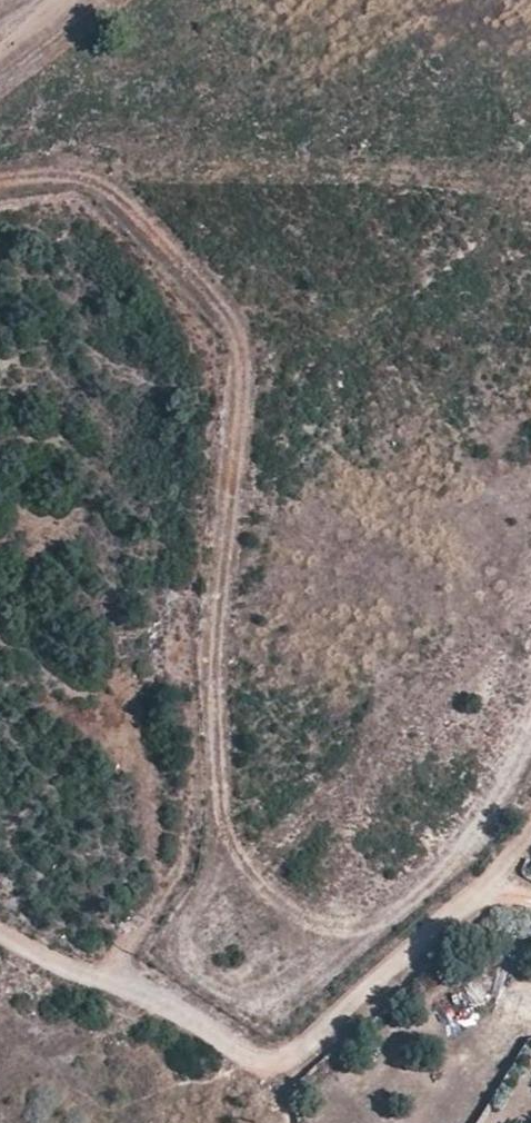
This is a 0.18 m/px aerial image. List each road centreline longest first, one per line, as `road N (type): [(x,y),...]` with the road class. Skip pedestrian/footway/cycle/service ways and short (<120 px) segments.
road 1 (track): [(0,181),(64,170),(91,177),(244,335),(248,360),(216,651),(221,848),(213,878),(185,918),(184,941),(207,981),(271,1005),(356,953),(479,846),(530,741)]
road 2 (track): [(530,815),(482,903),(290,1064),(270,1065),(0,932)]

